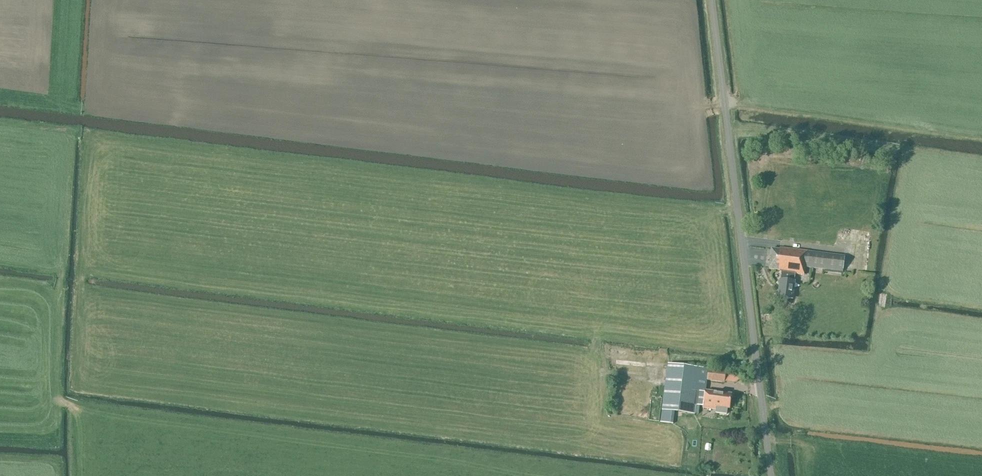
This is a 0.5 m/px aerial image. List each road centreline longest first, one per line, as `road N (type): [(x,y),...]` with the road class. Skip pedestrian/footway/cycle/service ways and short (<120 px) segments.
road 1 (unclassified): [(769,475),(711,0)]

